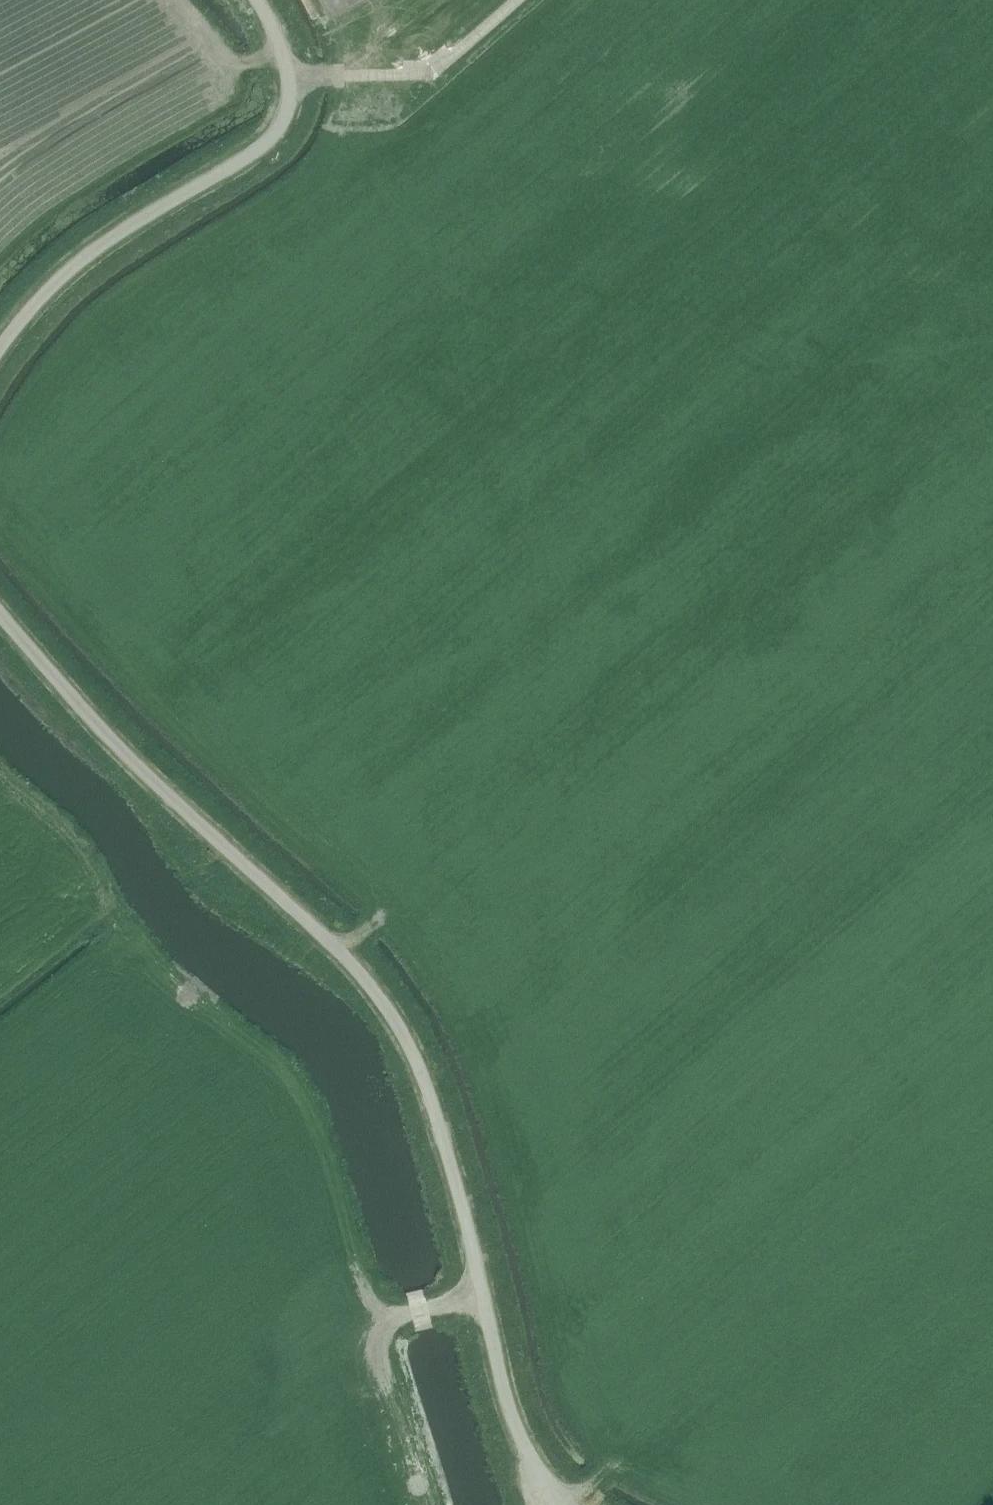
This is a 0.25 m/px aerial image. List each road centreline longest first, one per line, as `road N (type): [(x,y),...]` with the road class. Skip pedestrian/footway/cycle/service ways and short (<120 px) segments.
road 1 (unclassified): [(572,1504),(516,1421),(447,1120),(405,1023),(341,942),(209,828),(0,607)]
road 2 (unclassified): [(0,370),(54,291),(271,147),(294,120),(297,69),(261,0)]

